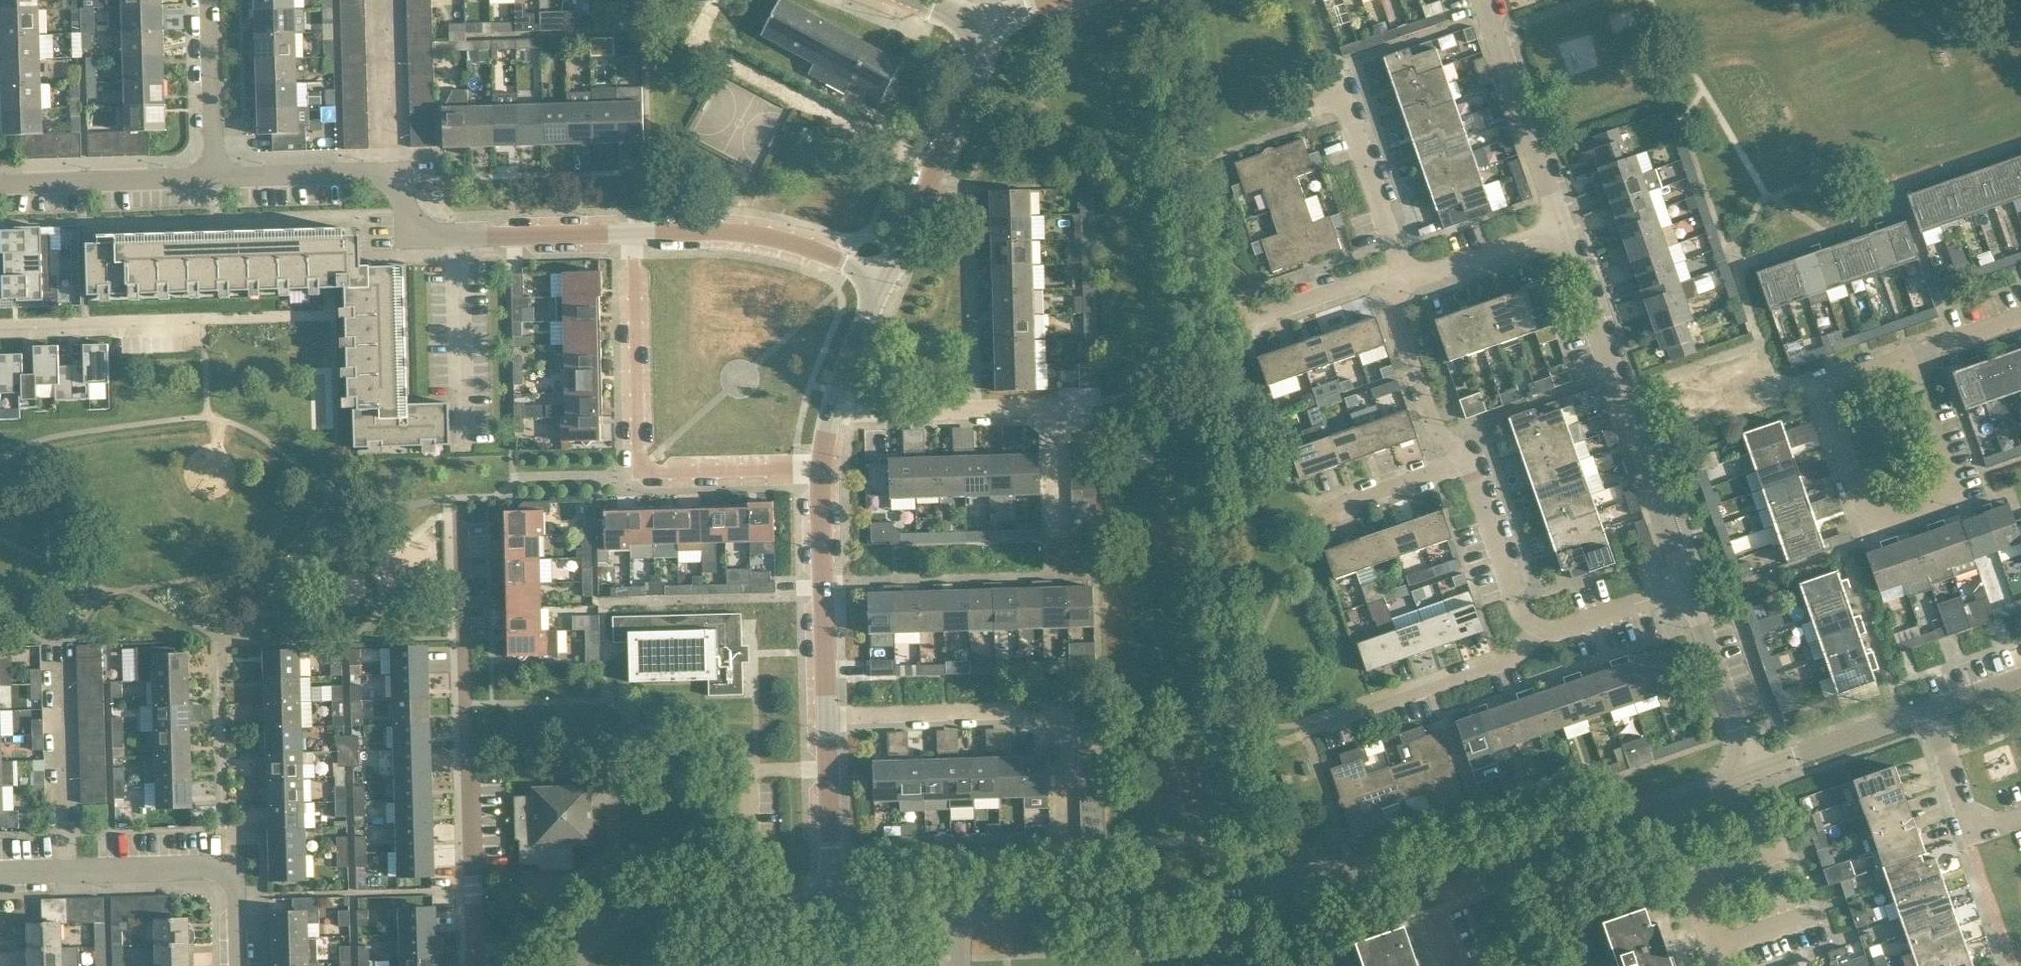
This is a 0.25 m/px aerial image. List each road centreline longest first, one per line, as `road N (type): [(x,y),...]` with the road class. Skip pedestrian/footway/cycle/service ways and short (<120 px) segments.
road 1 (residential): [(958,904),(1088,901),(1496,860)]
road 2 (residential): [(477,965),(461,517)]
road 3 (residential): [(624,230),(436,237),(417,228),(396,184),(379,174),(215,176)]
road 4 (residential): [(824,478),(654,482),(625,465),(624,230)]
road 5 (residential): [(1908,359),(1956,497),(1868,527),(1821,386),(1852,375)]
road 6 (residential): [(1686,587),(1563,226)]
road 7 (residential): [(1070,844),(1063,711),(829,716)]
road 8 (residential): [(1060,537),(1055,410),(835,414)]
road 9 (residential): [(238,965),(235,892),(227,873),(211,865),(0,872)]
road 10 (residential): [(575,965),(590,931),(630,914),(833,906)]
road 11 (residential): [(878,279),(991,24)]
road 12 (residential): [(878,279),(831,257),(718,229),(624,230)]
road 13 (residential): [(1306,729),(1513,656),(1539,627)]
road 14 (residential): [(1563,226),(1484,0)]
road 15 (residential): [(829,716),(824,478)]
road 16 (residential): [(1399,281),(1347,112),(1342,65)]
road 17 (residential): [(215,176),(0,184)]
road 18 (residential): [(203,323),(0,329)]
road 19 (residential): [(1466,461),(1429,413),(1397,316),(1399,281)]
road 20 (residential): [(1751,771),(1686,587)]
road 21 (residential): [(833,906),(829,716)]
road 22 (residential): [(1751,771),(1927,709)]
road 23 (residential): [(1539,627),(1517,604),(1466,461)]
road 24 (residential): [(1927,709),(1972,833),(2020,816)]
road 25 (residential): [(1496,860),(1664,803)]
road 26 (residential): [(215,176),(209,0)]
road 27 (residential): [(1239,302),(1255,318),(1378,275),(1399,281)]
road 28 (residential): [(1399,281),(1563,226)]
road 29 (residential): [(1716,965),(1664,803)]
road 30 (residential): [(1539,627),(1562,630),(1686,587)]
road 31 (residential): [(1325,510),(1466,461)]
road 32 (residential): [(835,414),(878,279)]
road 33 (residential): [(833,906),(958,904)]

